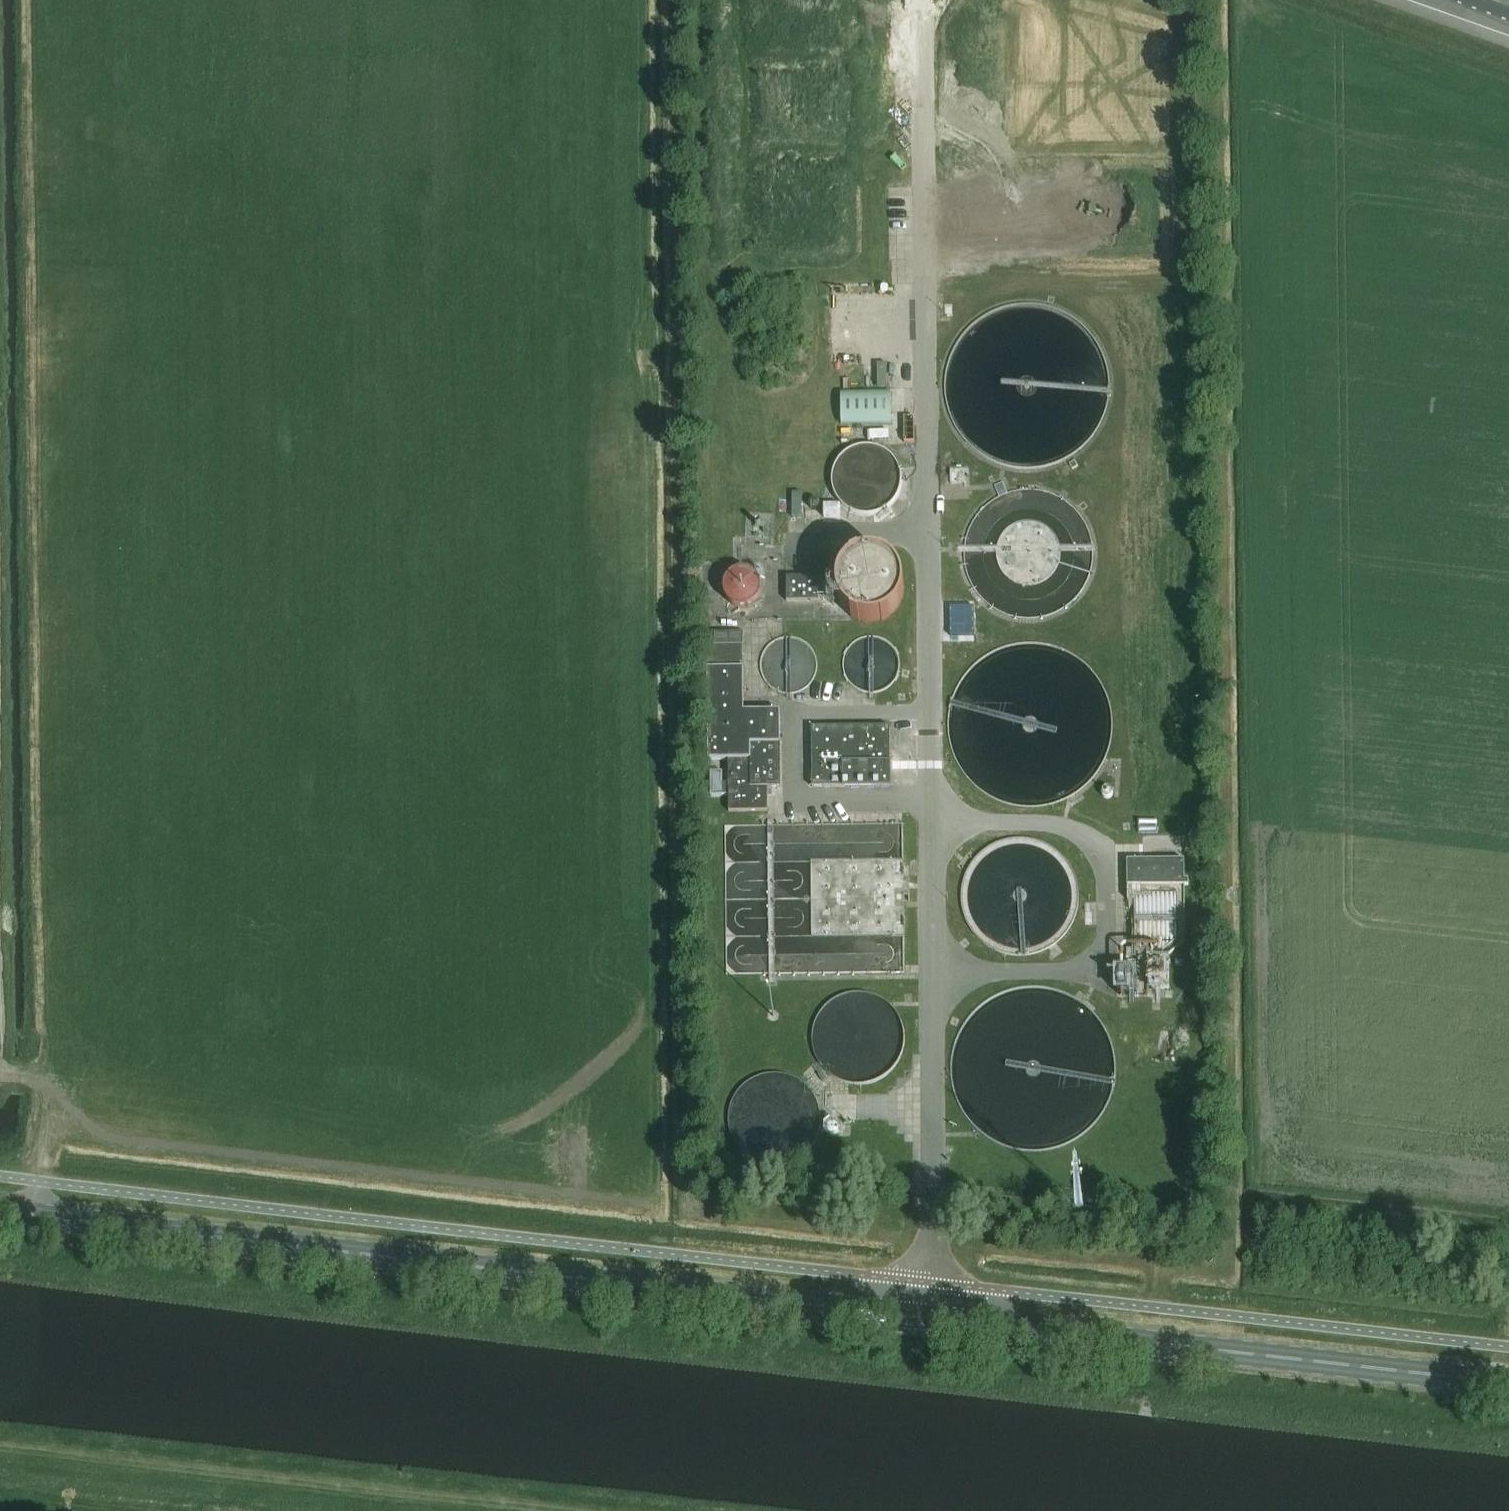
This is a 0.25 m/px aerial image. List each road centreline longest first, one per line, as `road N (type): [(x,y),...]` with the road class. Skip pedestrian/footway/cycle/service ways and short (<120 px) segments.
road 1 (secondary): [(1508,1385),(0,1211)]
road 2 (track): [(0,1448),(551,1510)]

